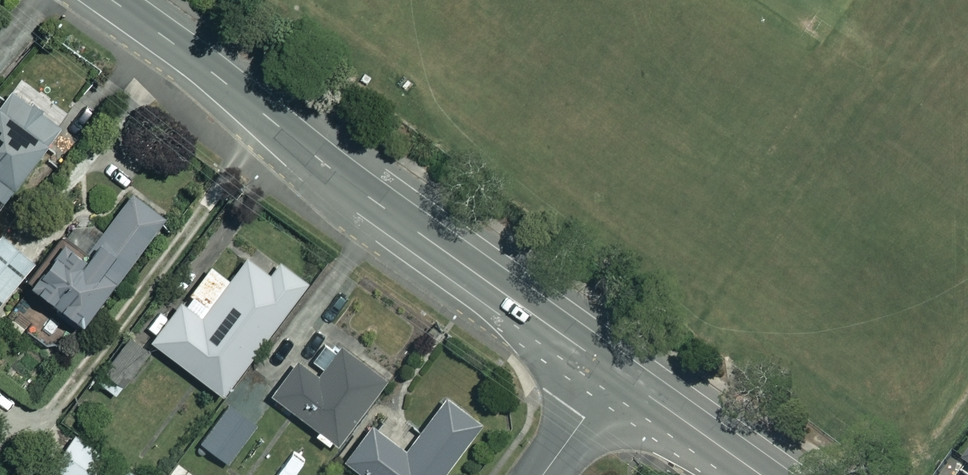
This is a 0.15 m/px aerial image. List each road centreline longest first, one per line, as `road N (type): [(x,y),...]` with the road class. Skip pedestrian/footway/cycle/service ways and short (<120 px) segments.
road 1 (tertiary): [(112,0),(615,373)]
road 2 (tertiary): [(615,373),(760,474)]
road 3 (residential): [(542,474),(615,373)]

